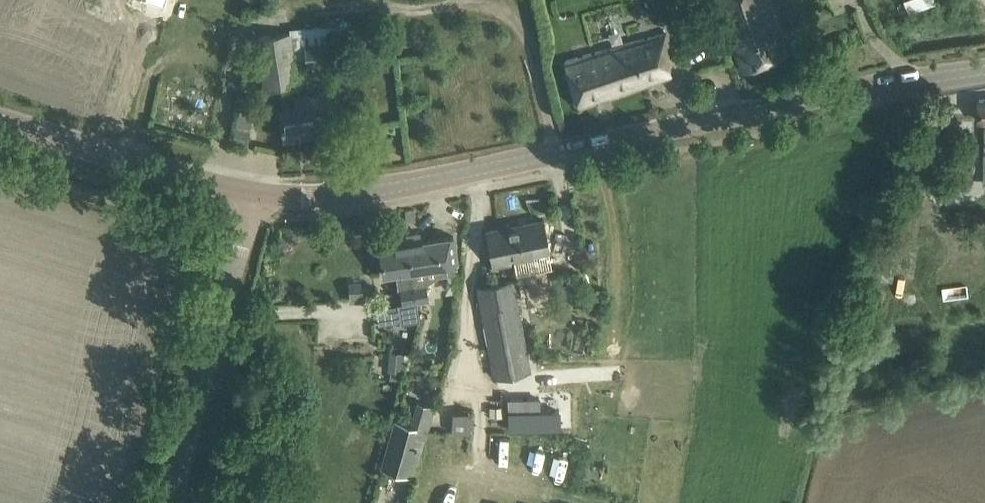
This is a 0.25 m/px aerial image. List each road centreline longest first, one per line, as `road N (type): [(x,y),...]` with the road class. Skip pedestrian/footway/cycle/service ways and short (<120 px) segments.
road 1 (tertiary): [(984,70),(387,189),(252,197)]
road 2 (unclassified): [(174,502),(252,197)]
road 3 (tertiary): [(252,197),(0,120)]

